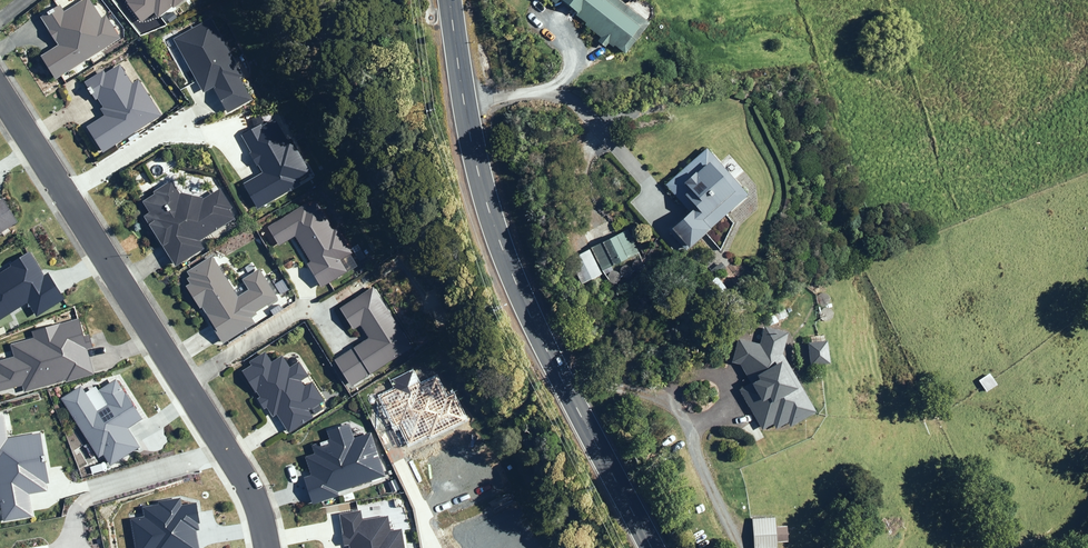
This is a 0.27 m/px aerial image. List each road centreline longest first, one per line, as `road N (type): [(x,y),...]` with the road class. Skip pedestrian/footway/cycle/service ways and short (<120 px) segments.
road 1 (secondary): [(444,0),(480,204),(553,405),(638,547)]
road 2 (residential): [(0,90),(242,477),(268,547)]

